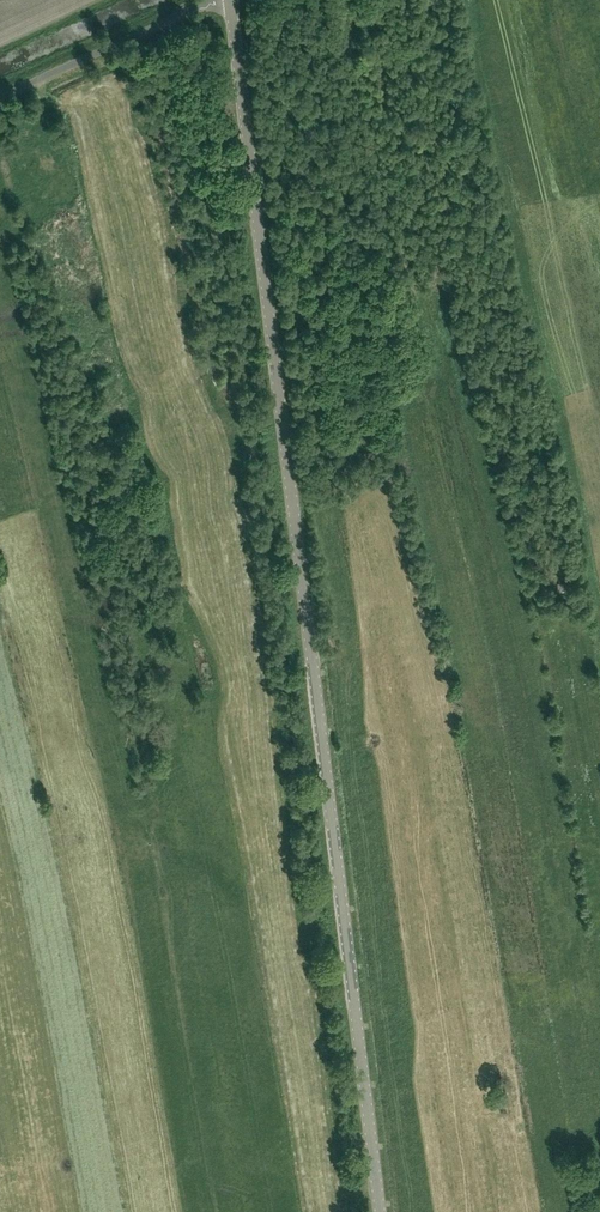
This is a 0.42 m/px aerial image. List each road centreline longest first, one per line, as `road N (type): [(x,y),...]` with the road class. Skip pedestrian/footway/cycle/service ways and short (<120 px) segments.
road 1 (unclassified): [(380,1211),(230,0)]
road 2 (track): [(0,96),(215,0)]

